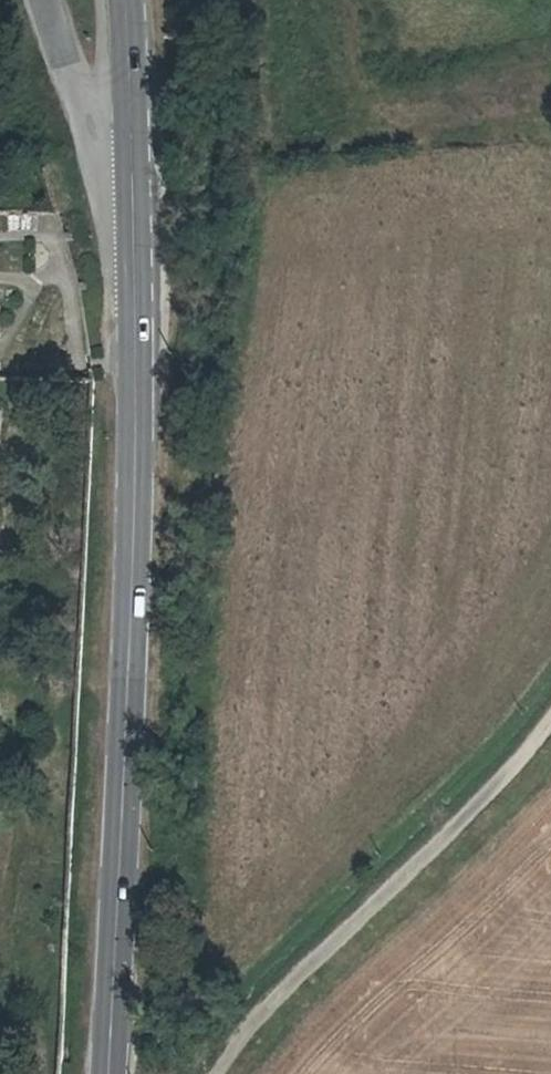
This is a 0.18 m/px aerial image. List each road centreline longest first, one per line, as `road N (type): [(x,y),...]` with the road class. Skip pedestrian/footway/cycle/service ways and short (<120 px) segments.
road 1 (secondary): [(135,255),(110,1073)]
road 2 (track): [(550,720),(498,786),(237,1041),(218,1073)]
road 3 (unclassified): [(50,0),(135,255)]
road 4 (secondary): [(125,0),(135,255)]

